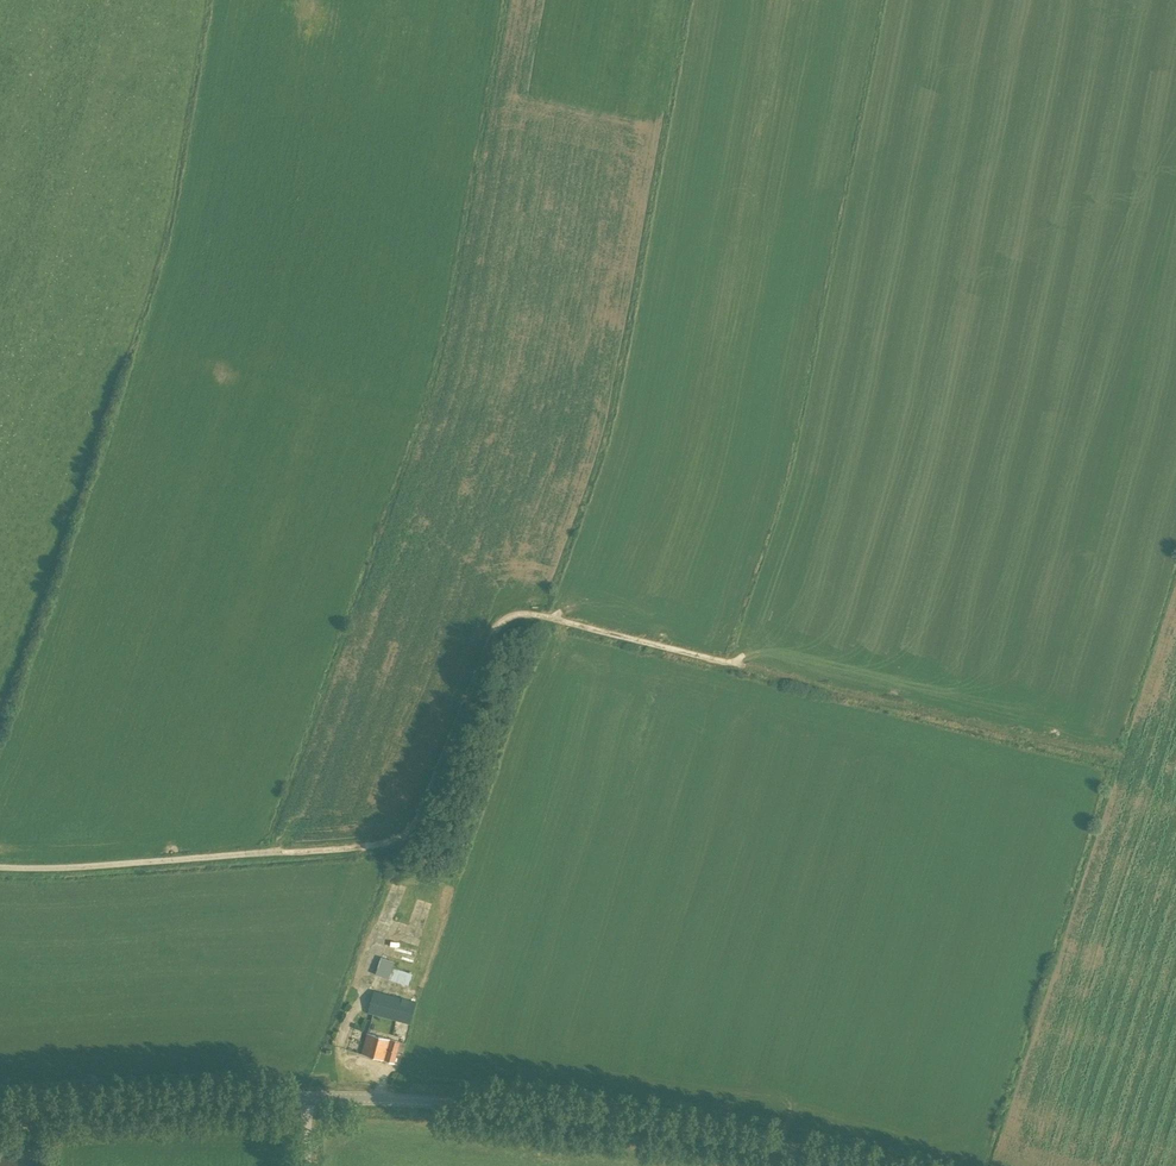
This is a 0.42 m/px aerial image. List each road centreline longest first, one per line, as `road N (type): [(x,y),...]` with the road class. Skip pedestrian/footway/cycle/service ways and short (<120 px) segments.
road 1 (track): [(1108,754),(526,614),(489,638),(418,814),(395,840),(78,867),(0,866)]
road 2 (unclassified): [(308,1096),(467,1099),(616,1115),(874,1165)]
road 3 (unclassified): [(0,1108),(308,1096)]

